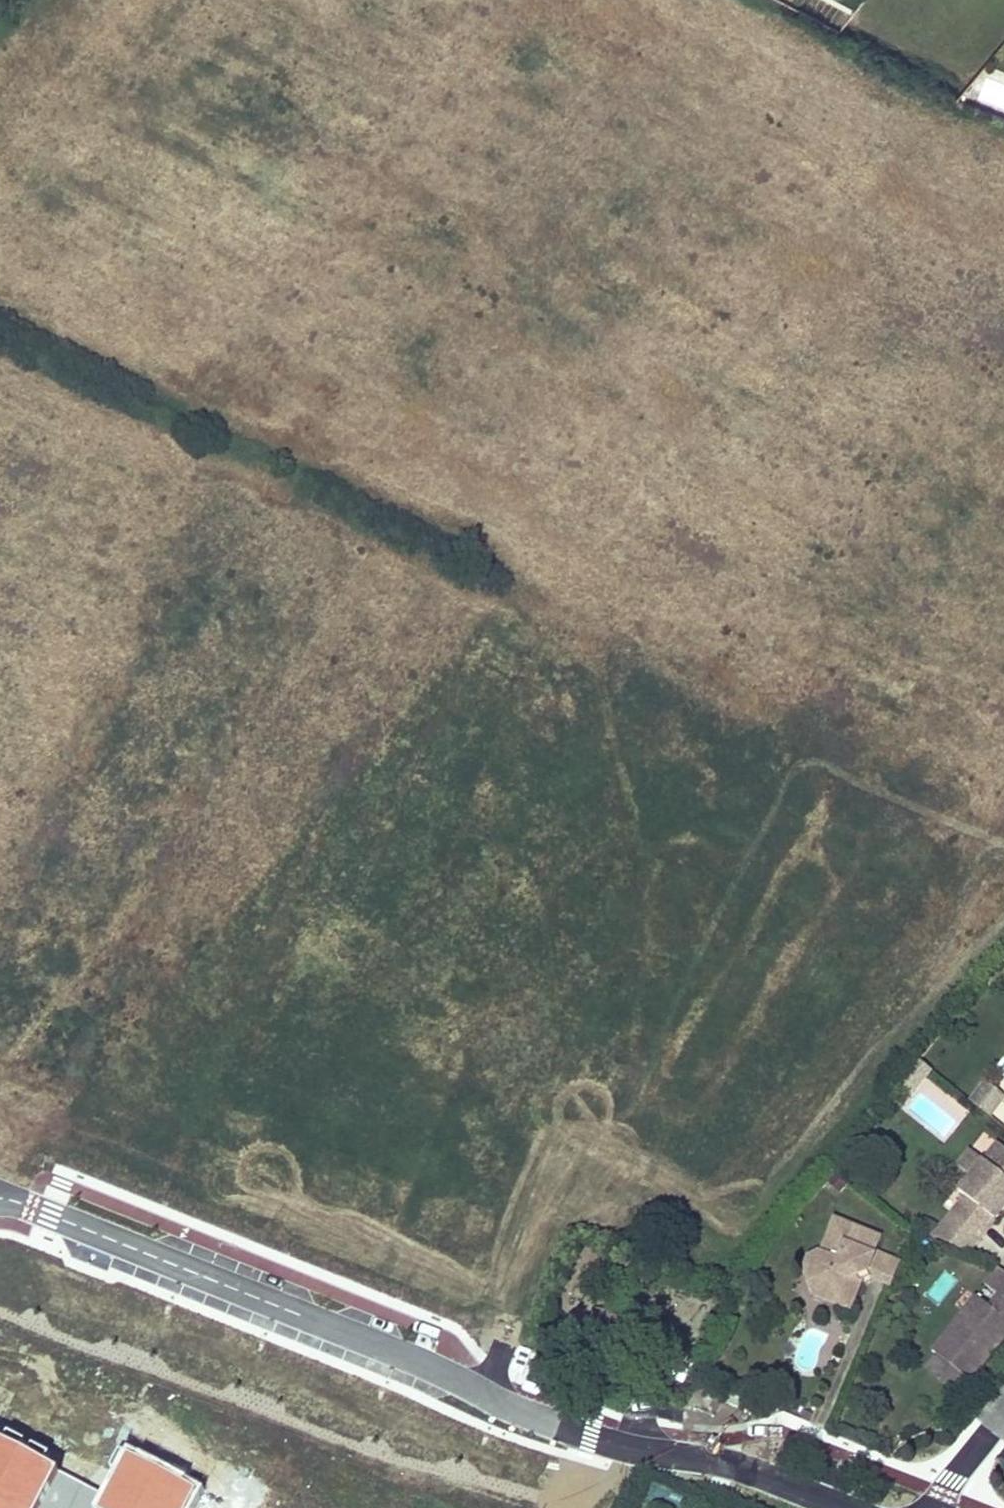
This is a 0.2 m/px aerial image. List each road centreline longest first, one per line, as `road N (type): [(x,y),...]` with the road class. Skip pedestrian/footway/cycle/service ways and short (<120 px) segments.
road 1 (residential): [(839,1507),(727,1464),(592,1436),(0,1197)]

